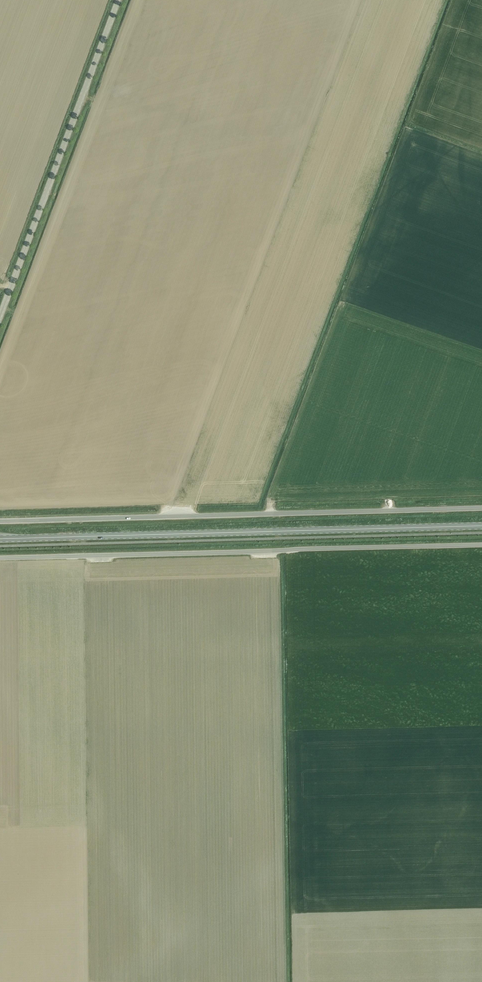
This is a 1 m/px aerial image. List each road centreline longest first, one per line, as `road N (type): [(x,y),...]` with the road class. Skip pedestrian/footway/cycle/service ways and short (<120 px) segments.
road 1 (primary): [(0,539),(481,526)]
road 2 (unclassified): [(0,558),(481,545)]
road 3 (unclassified): [(0,521),(481,508)]
road 4 (tertiary): [(0,317),(119,0)]

